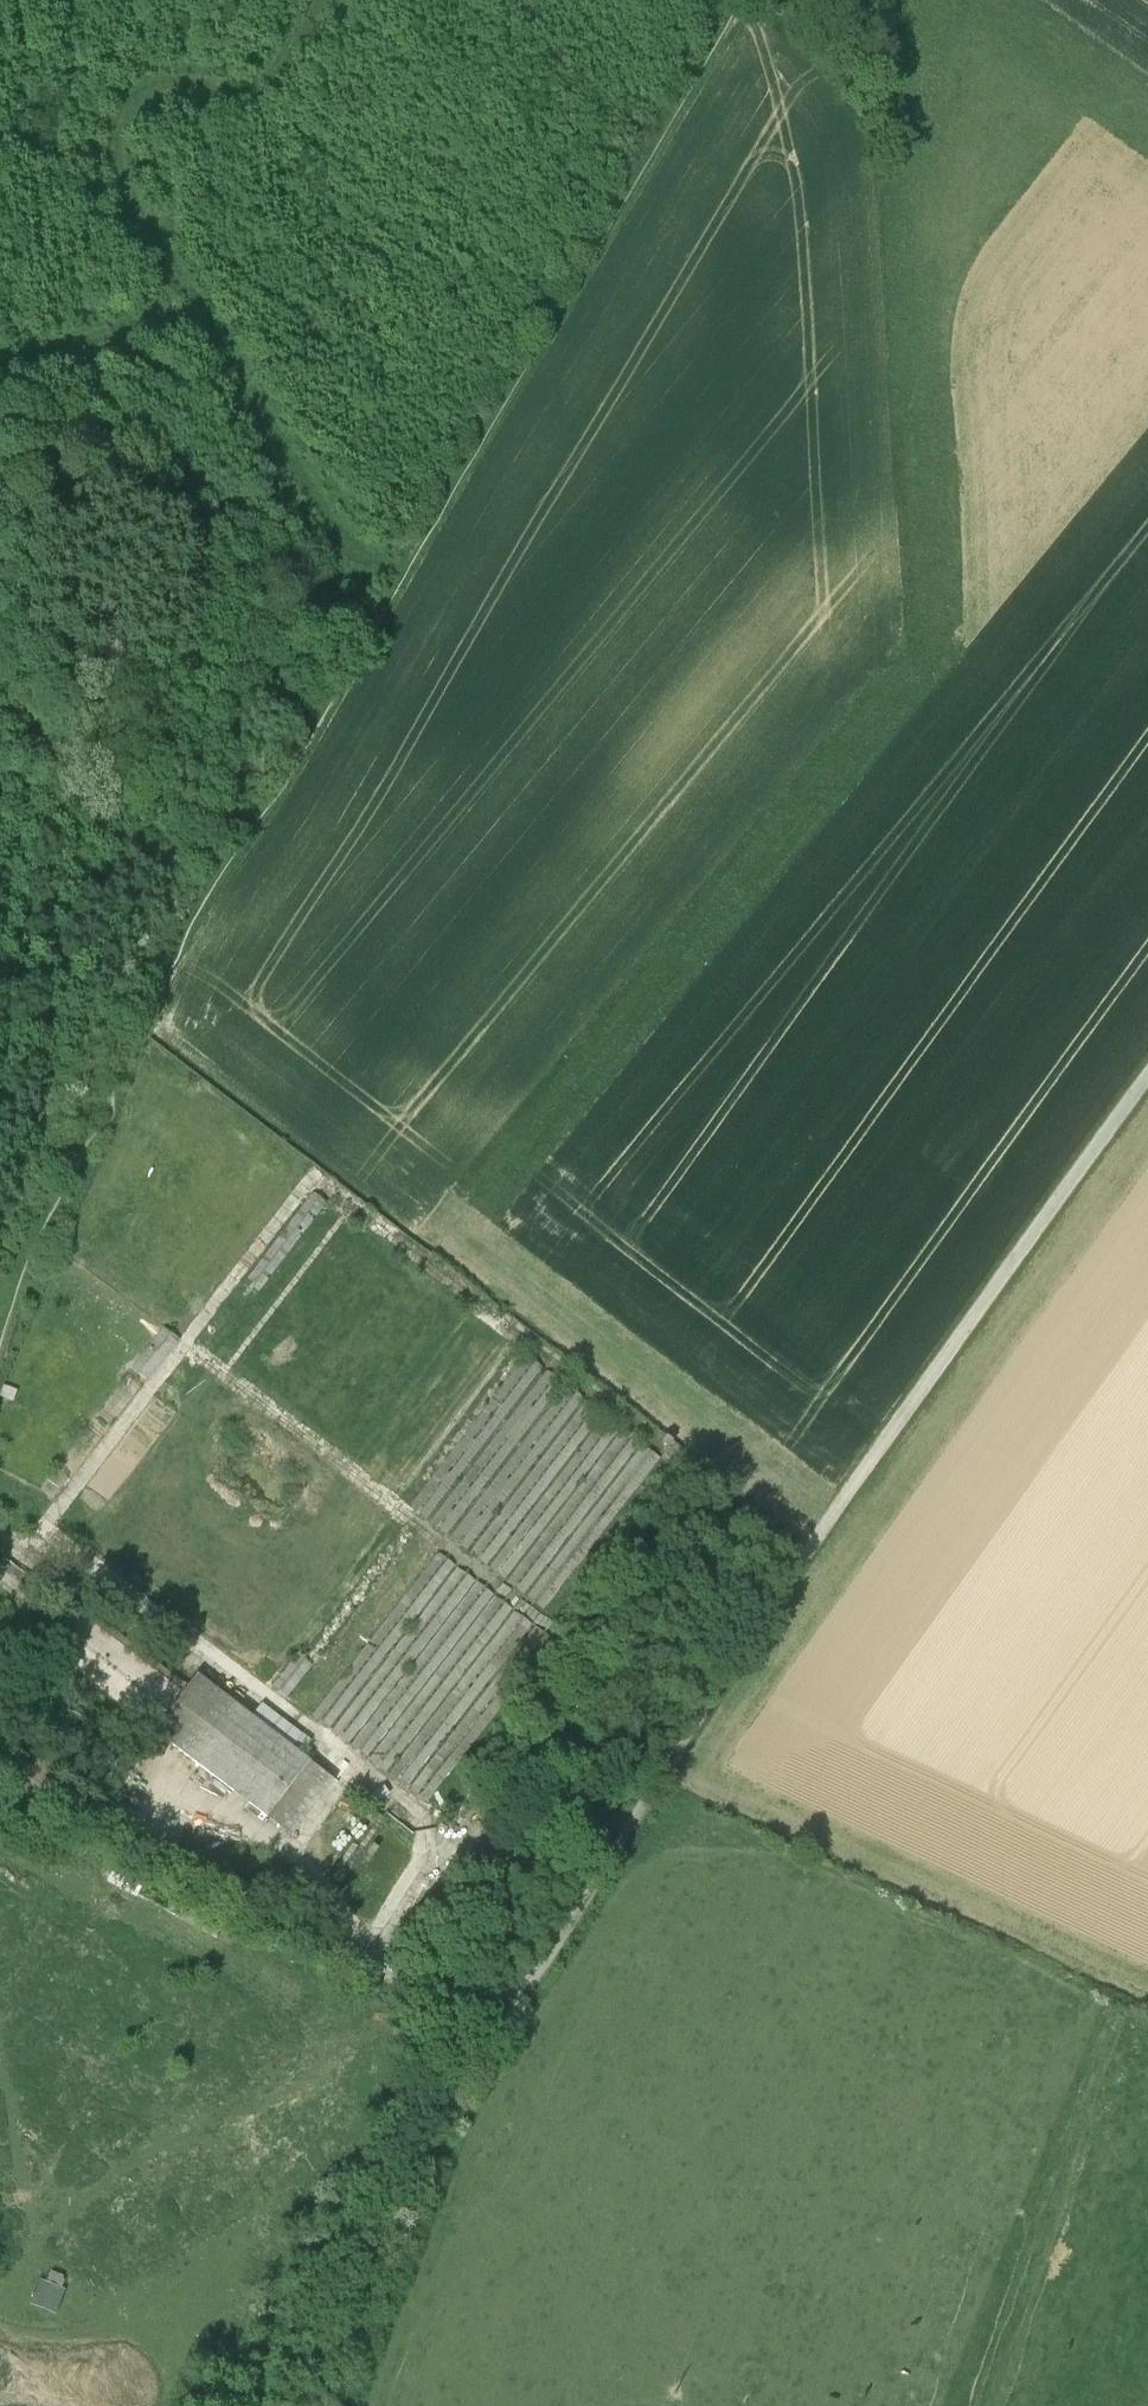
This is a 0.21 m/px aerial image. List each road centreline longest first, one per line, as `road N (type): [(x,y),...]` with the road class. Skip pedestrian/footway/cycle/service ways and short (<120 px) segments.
road 1 (track): [(744,0),(198,916),(137,1031),(0,1335)]
road 2 (unclassified): [(1147,1092),(808,1550),(550,1956),(513,2001)]

